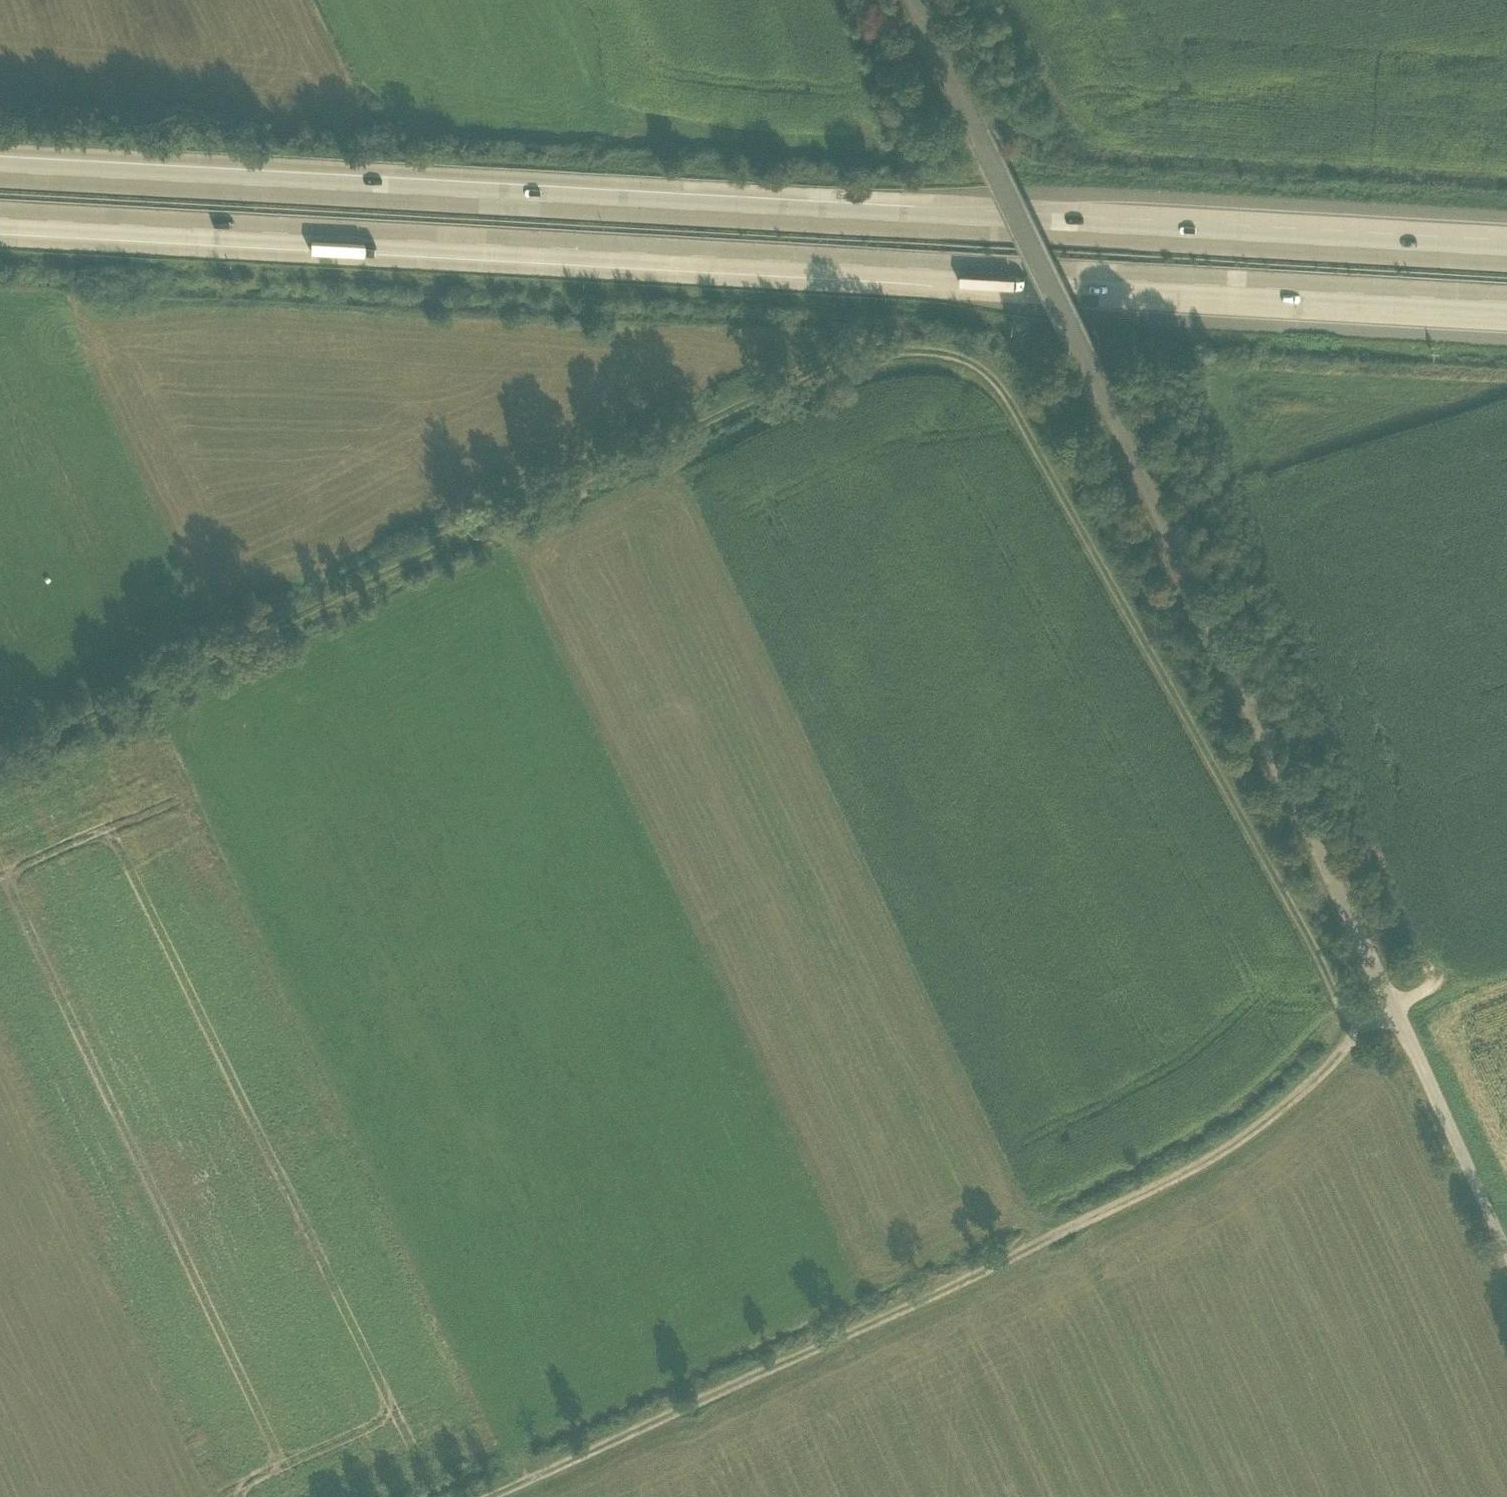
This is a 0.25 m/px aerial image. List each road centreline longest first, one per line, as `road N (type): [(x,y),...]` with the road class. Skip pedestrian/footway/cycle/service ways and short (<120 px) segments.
road 1 (track): [(0,750),(845,347),(952,350),(995,370),(1360,1036)]
road 2 (motorway): [(0,213),(1506,301)]
road 3 (motorway): [(1506,254),(0,168)]
road 4 (track): [(1397,1004),(1239,1143),(1015,1258),(491,1496)]
road 5 (track): [(1397,1004),(1431,981),(1191,379),(1233,355),(1506,371)]
road 6 (unclassified): [(1506,1244),(1095,367)]
road 7 (track): [(1095,367),(976,118)]
road 8 (unclassified): [(976,118),(919,0)]

